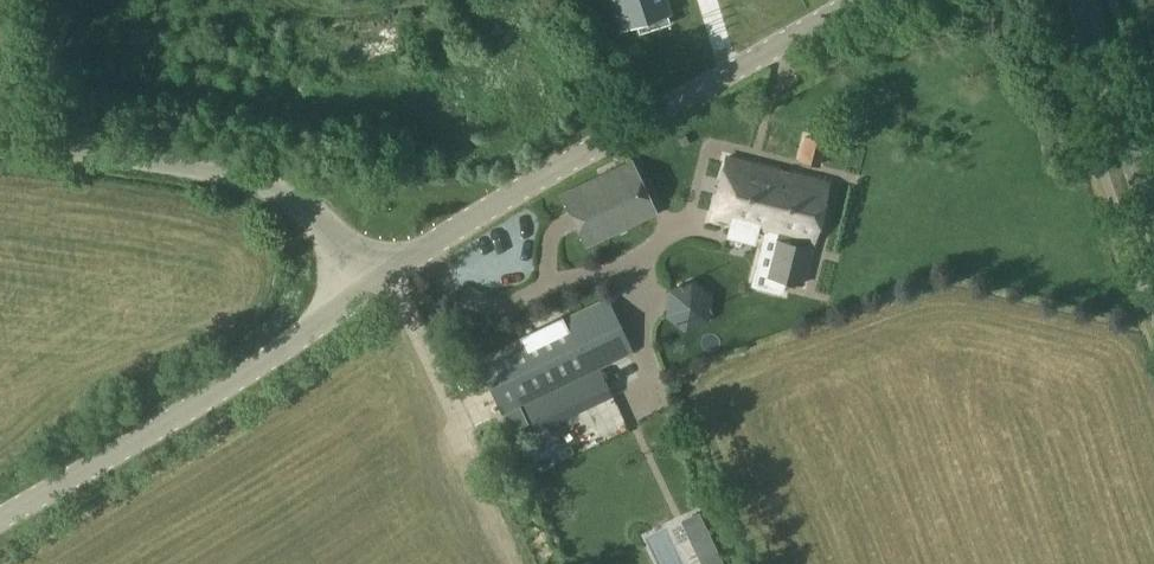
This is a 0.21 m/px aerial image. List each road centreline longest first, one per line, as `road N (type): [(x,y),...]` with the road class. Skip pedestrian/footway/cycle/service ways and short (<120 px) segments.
road 1 (tertiary): [(368,291),(604,138),(862,0)]
road 2 (tertiary): [(0,518),(184,415),(368,291)]
road 3 (unclassified): [(0,140),(284,190),(317,218),(368,291)]
road 4 (secondary): [(1153,201),(1088,0)]

